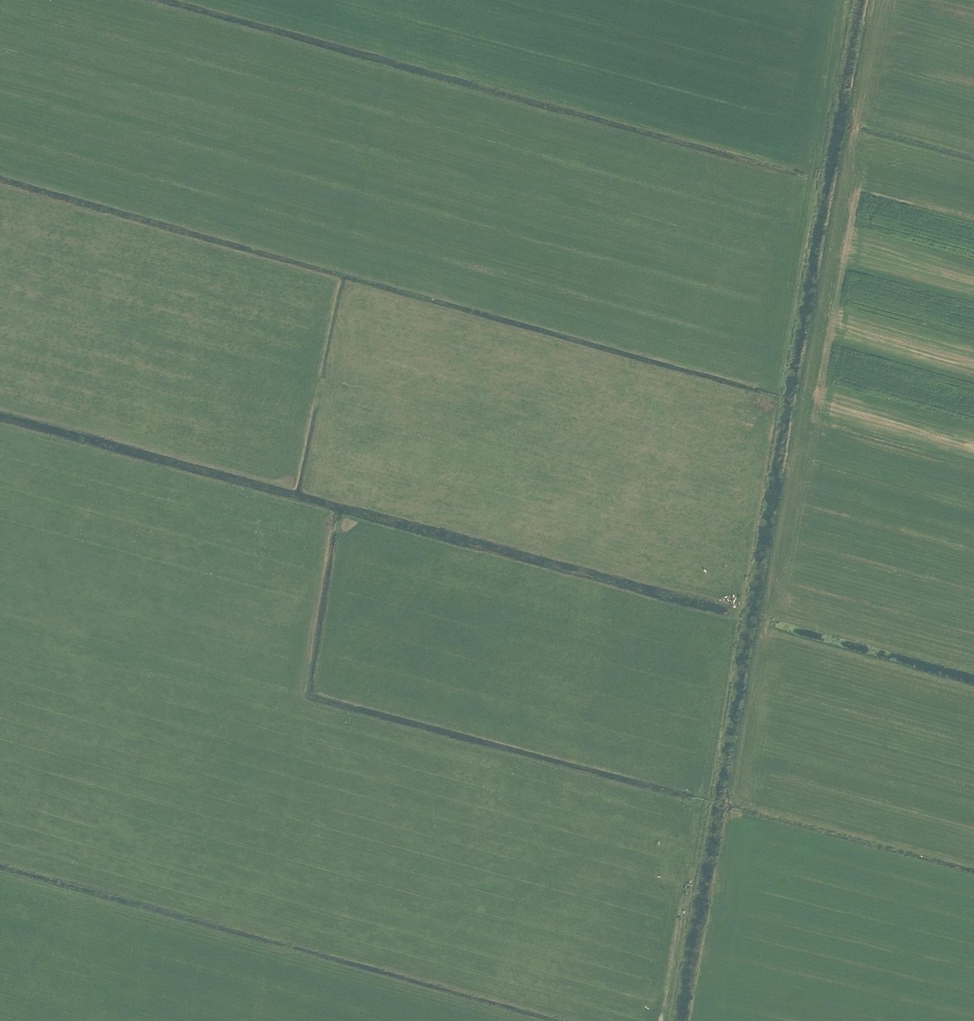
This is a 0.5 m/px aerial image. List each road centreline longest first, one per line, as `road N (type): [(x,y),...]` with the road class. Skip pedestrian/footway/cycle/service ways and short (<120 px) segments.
road 1 (track): [(838,0),(661,1020)]

